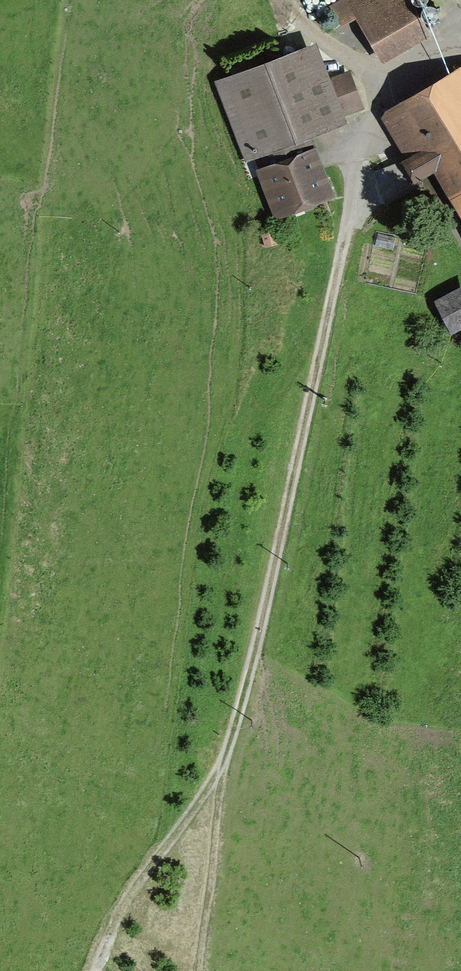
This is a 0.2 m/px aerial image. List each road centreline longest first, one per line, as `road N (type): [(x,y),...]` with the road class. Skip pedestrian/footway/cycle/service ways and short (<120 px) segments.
road 1 (track): [(105,970),(155,866),(222,780),(352,198)]
road 2 (track): [(196,970),(213,792)]

